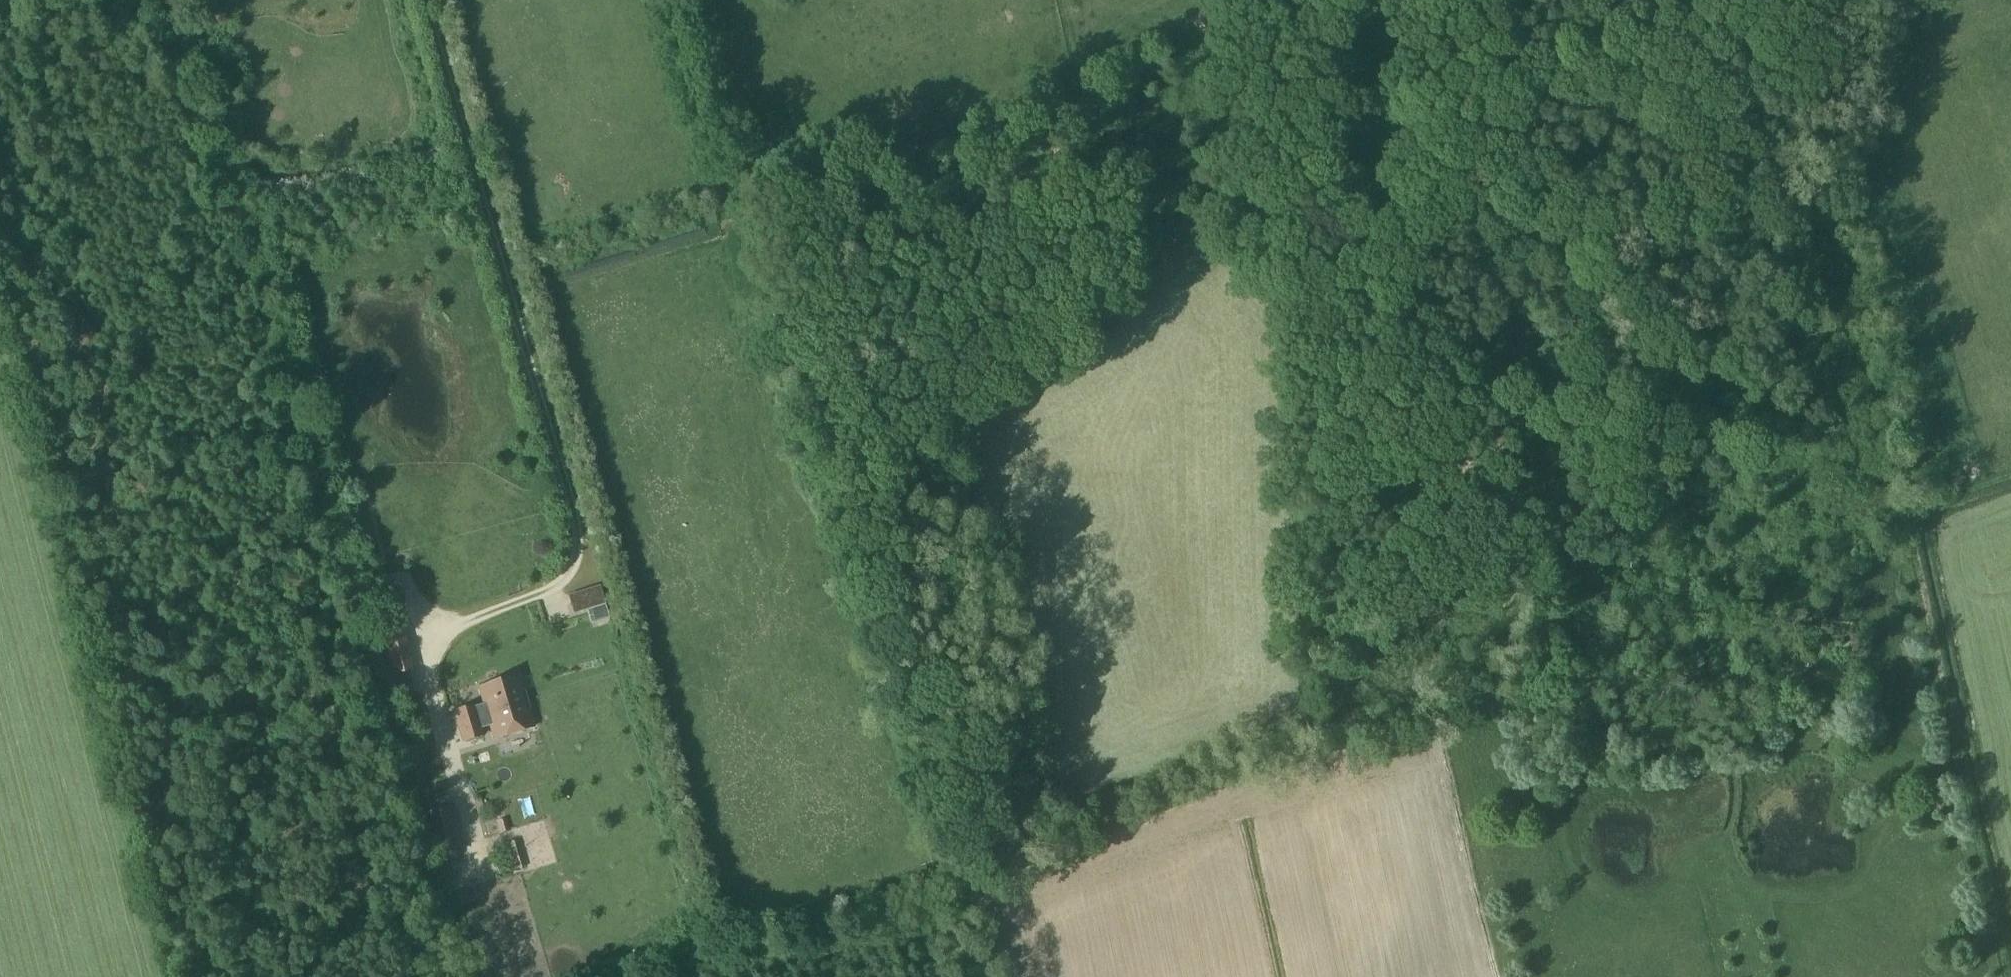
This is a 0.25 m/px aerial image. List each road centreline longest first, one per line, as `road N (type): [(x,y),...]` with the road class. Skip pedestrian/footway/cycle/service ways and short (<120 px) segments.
road 1 (track): [(435,633),(567,585),(581,541),(426,0)]

